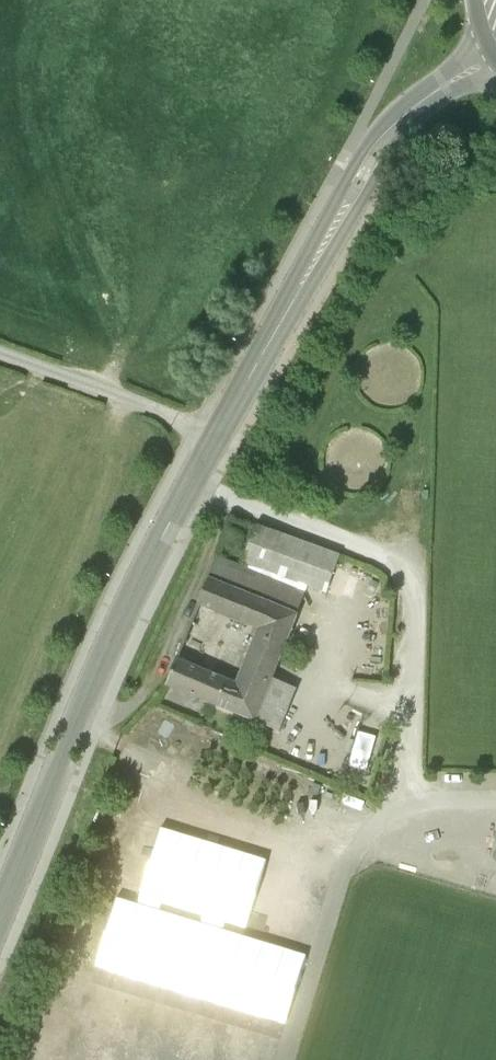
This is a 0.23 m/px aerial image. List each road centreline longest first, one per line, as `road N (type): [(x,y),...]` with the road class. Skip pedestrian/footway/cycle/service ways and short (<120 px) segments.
road 1 (tertiary): [(0,908),(140,586),(365,173),(409,115),(495,64)]
road 2 (track): [(0,702),(116,440),(112,397)]

